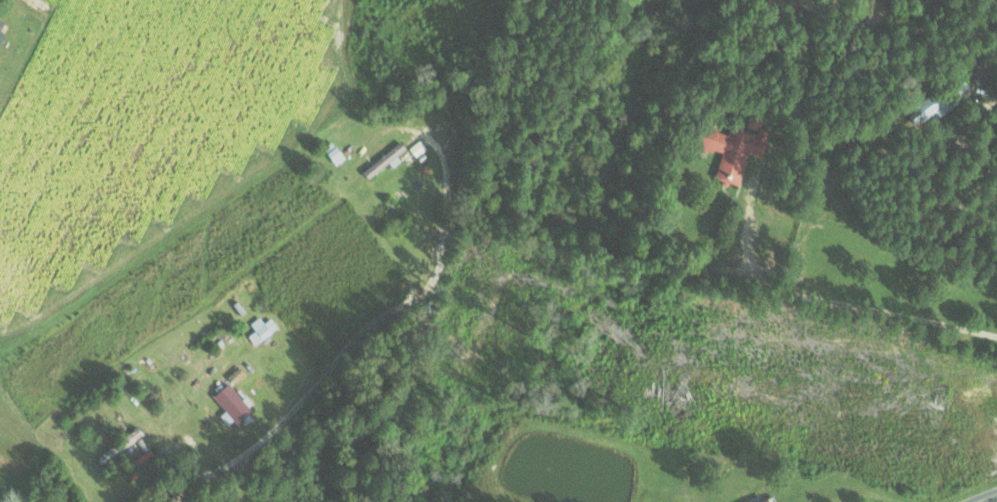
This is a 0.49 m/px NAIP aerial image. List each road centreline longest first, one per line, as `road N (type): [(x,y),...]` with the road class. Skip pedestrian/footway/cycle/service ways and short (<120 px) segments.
road 1 (residential): [(185,501),(281,422),(374,319),(431,282),(442,259)]
road 2 (residential): [(996,336),(736,281)]
road 3 (residential): [(442,259),(448,178),(435,140),(403,127),(368,143)]

